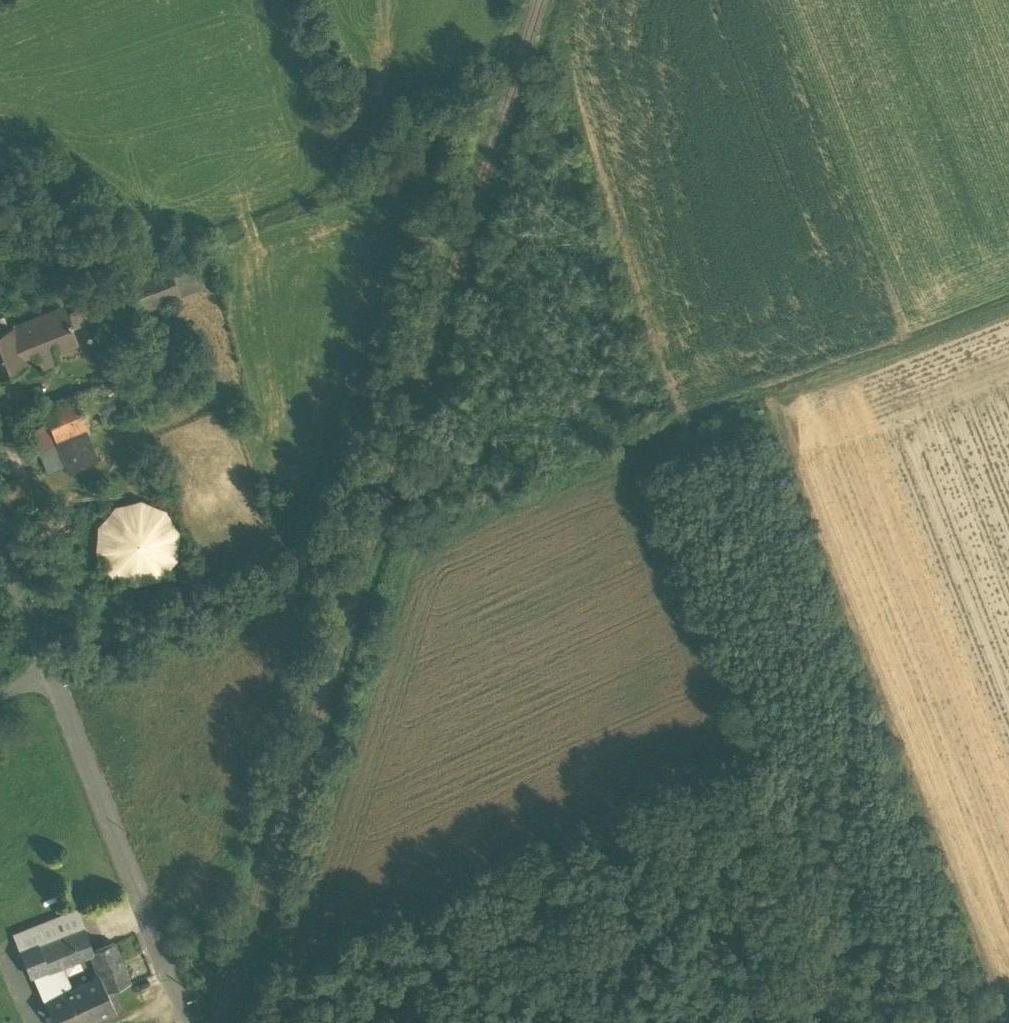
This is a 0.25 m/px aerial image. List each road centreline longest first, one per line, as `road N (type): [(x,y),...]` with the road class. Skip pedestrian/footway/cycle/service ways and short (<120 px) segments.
road 1 (track): [(1008,305),(412,538)]
road 2 (unclassified): [(185,1014),(49,675)]
road 3 (unclassified): [(49,675),(0,543)]

